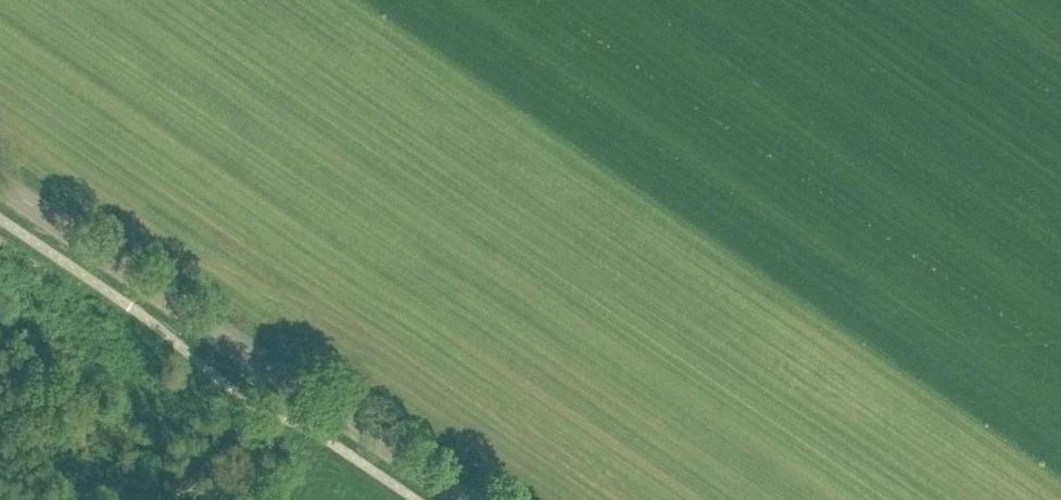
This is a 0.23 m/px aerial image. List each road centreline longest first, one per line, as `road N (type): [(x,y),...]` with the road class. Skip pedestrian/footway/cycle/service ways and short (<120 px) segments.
road 1 (tertiary): [(473,499),(0,181)]

